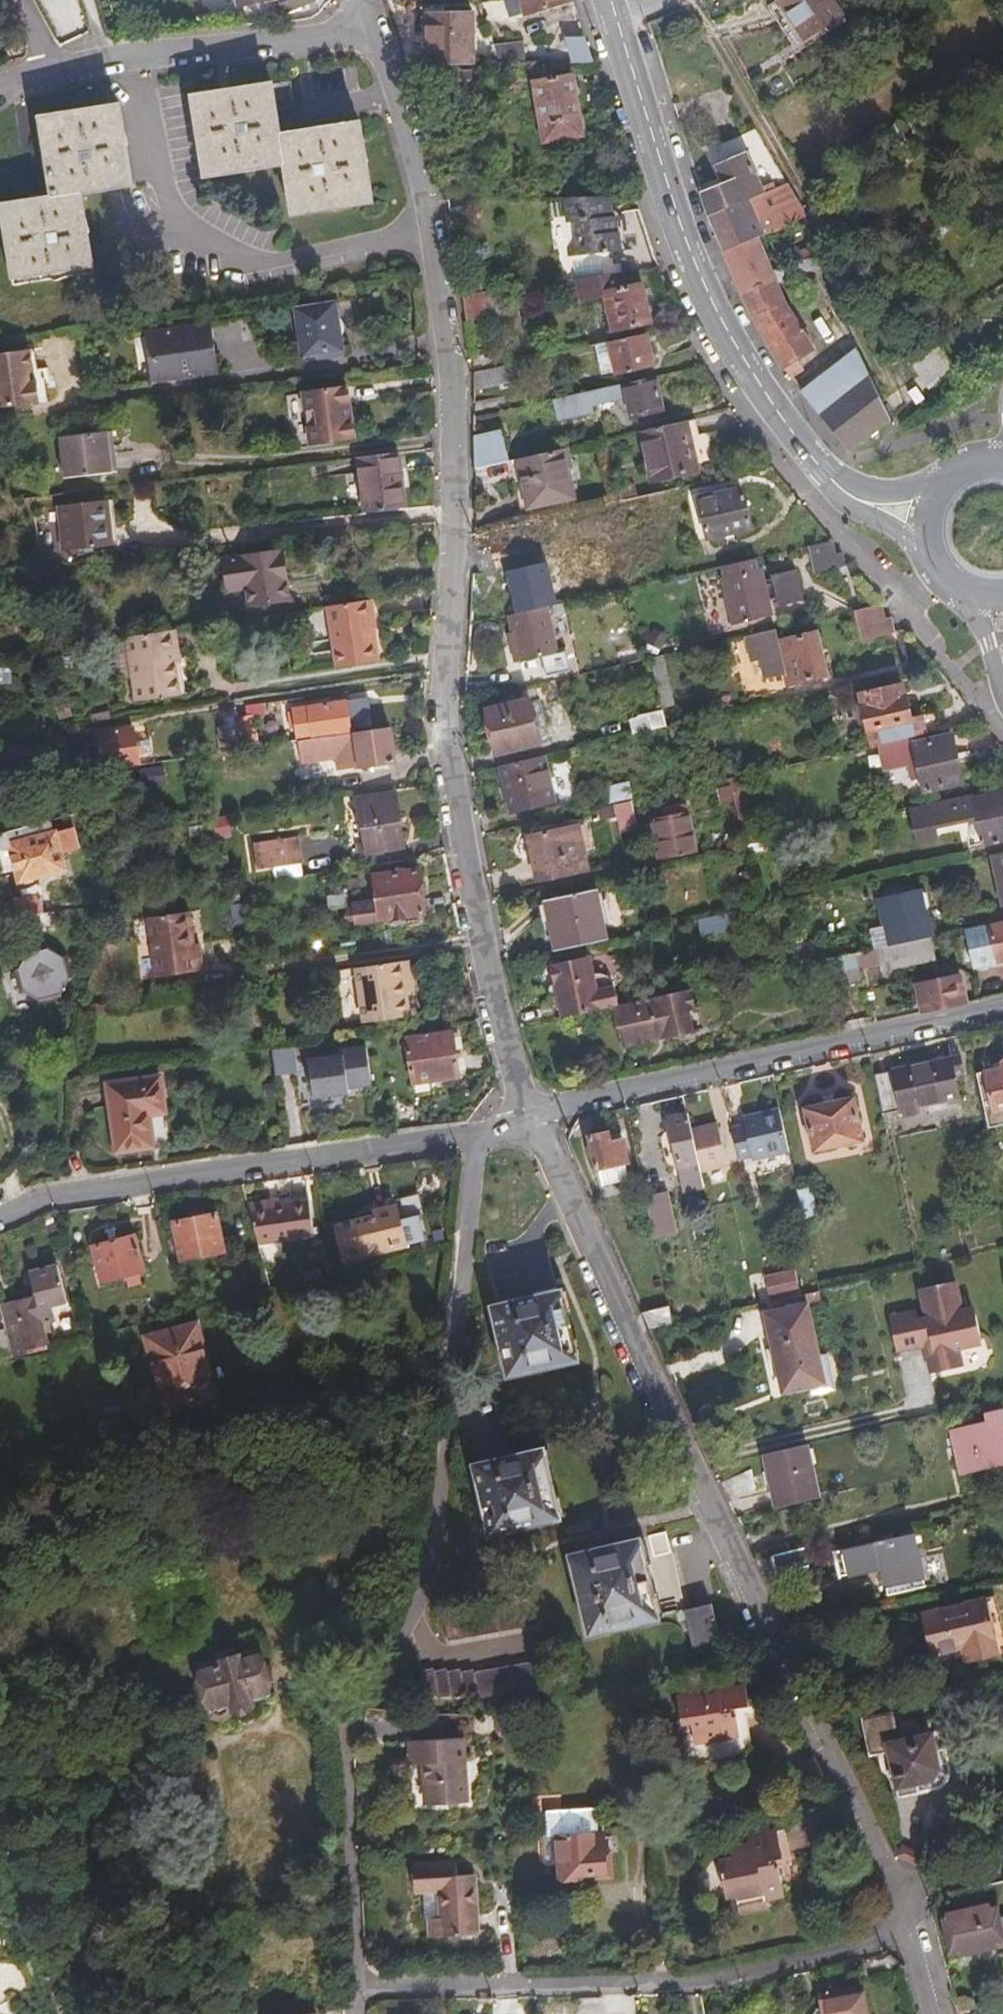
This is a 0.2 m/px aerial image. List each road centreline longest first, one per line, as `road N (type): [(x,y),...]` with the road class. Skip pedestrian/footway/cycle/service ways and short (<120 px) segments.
road 1 (residential): [(427,237),(452,374),(458,530),(446,758),(527,1118)]
road 2 (residential): [(469,1137),(425,1540),(406,1610),(357,1691),(344,1741),(359,1988)]
road 3 (residential): [(527,1118),(787,1674),(817,1764),(858,1829),(886,1898)]
road 4 (residential): [(359,1988),(693,1979),(908,1939)]
road 5 (secondary): [(822,471),(710,298),(611,0)]
road 6 (residential): [(1002,1011),(527,1118)]
road 7 (residential): [(469,1137),(45,1200),(0,1219)]
road 8 (residential): [(135,54),(151,176),(168,215),(196,240),(271,271),(427,237)]
road 9 (residential): [(363,0),(427,237)]
road 10 (residential): [(135,54),(330,27),(361,0)]
road 11 (track): [(0,1855),(62,2013)]
road 12 (secondary): [(822,471),(837,496),(930,553)]
road 13 (secondary): [(941,487),(874,491),(822,471)]
road 14 (residential): [(886,1898),(1002,1867)]

